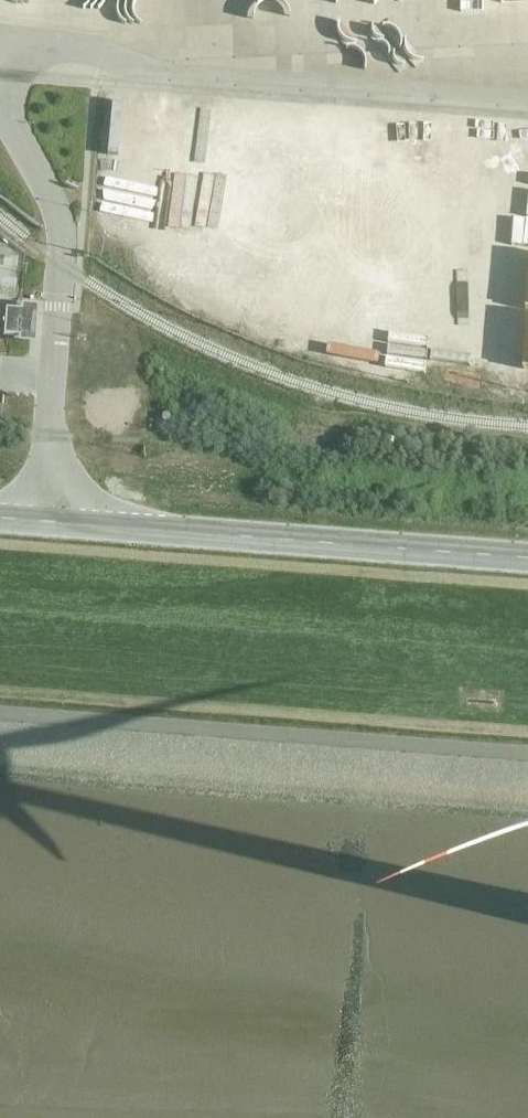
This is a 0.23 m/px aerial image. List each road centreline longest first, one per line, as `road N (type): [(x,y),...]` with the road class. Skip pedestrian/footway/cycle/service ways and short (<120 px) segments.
road 1 (track): [(527,757),(0,716)]
road 2 (tertiary): [(527,557),(0,517)]

